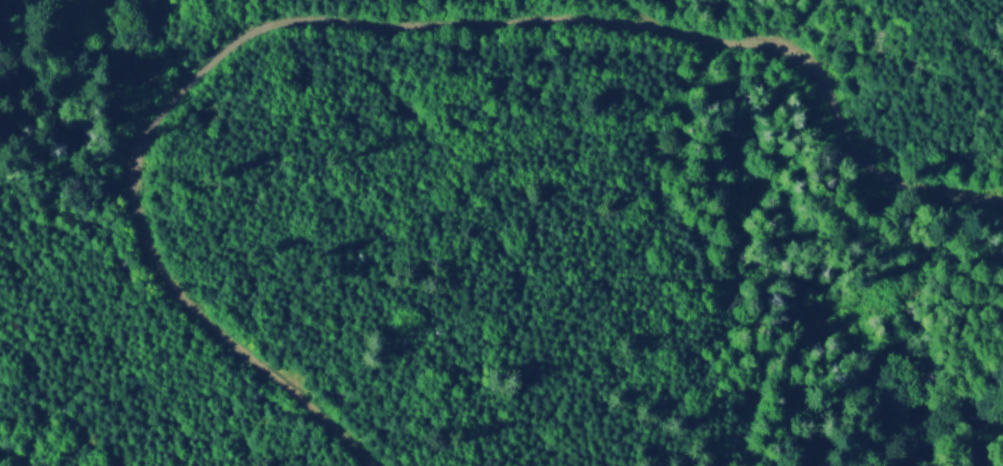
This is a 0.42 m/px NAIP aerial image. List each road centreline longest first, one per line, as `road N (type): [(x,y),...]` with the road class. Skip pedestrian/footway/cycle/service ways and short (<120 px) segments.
road 1 (track): [(1002,206),(967,209),(924,199),(866,158),(797,53),(577,20),(390,27),(302,18),(269,26),(206,70),(148,140),(138,185),(149,235),(167,274),(378,465)]

